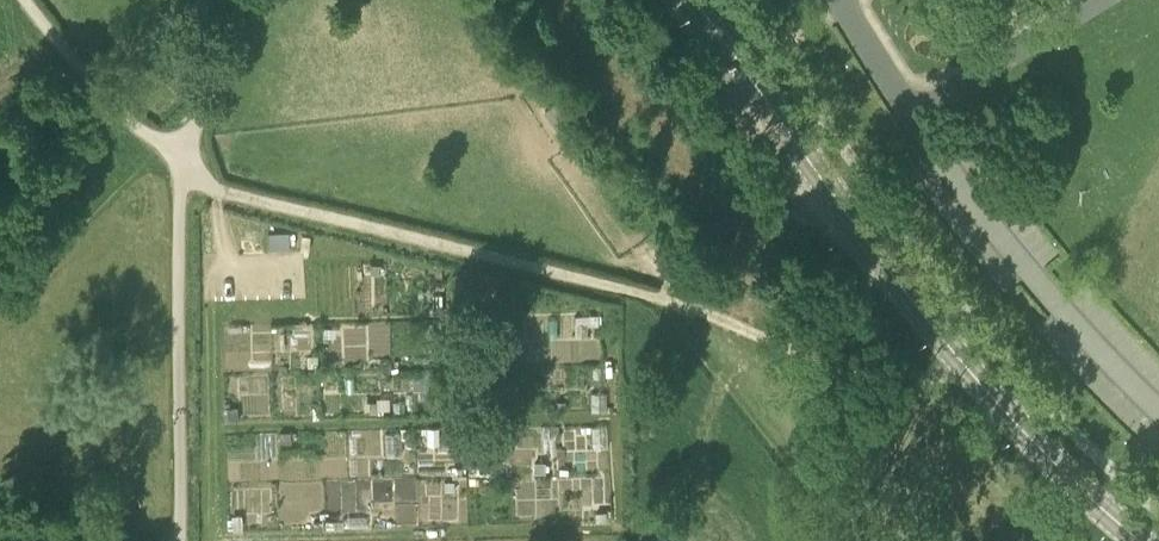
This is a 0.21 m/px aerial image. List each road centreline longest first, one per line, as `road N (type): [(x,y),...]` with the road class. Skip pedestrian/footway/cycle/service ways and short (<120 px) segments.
road 1 (tertiary): [(693,0),(843,212),(966,366),(1142,540)]
road 2 (track): [(653,299),(428,243),(182,155)]
road 3 (track): [(182,155),(180,540)]
road 4 (track): [(966,366),(911,380),(653,299)]
road 5 (track): [(182,155),(147,137),(27,0)]
road 6 (track): [(241,0),(182,155)]

